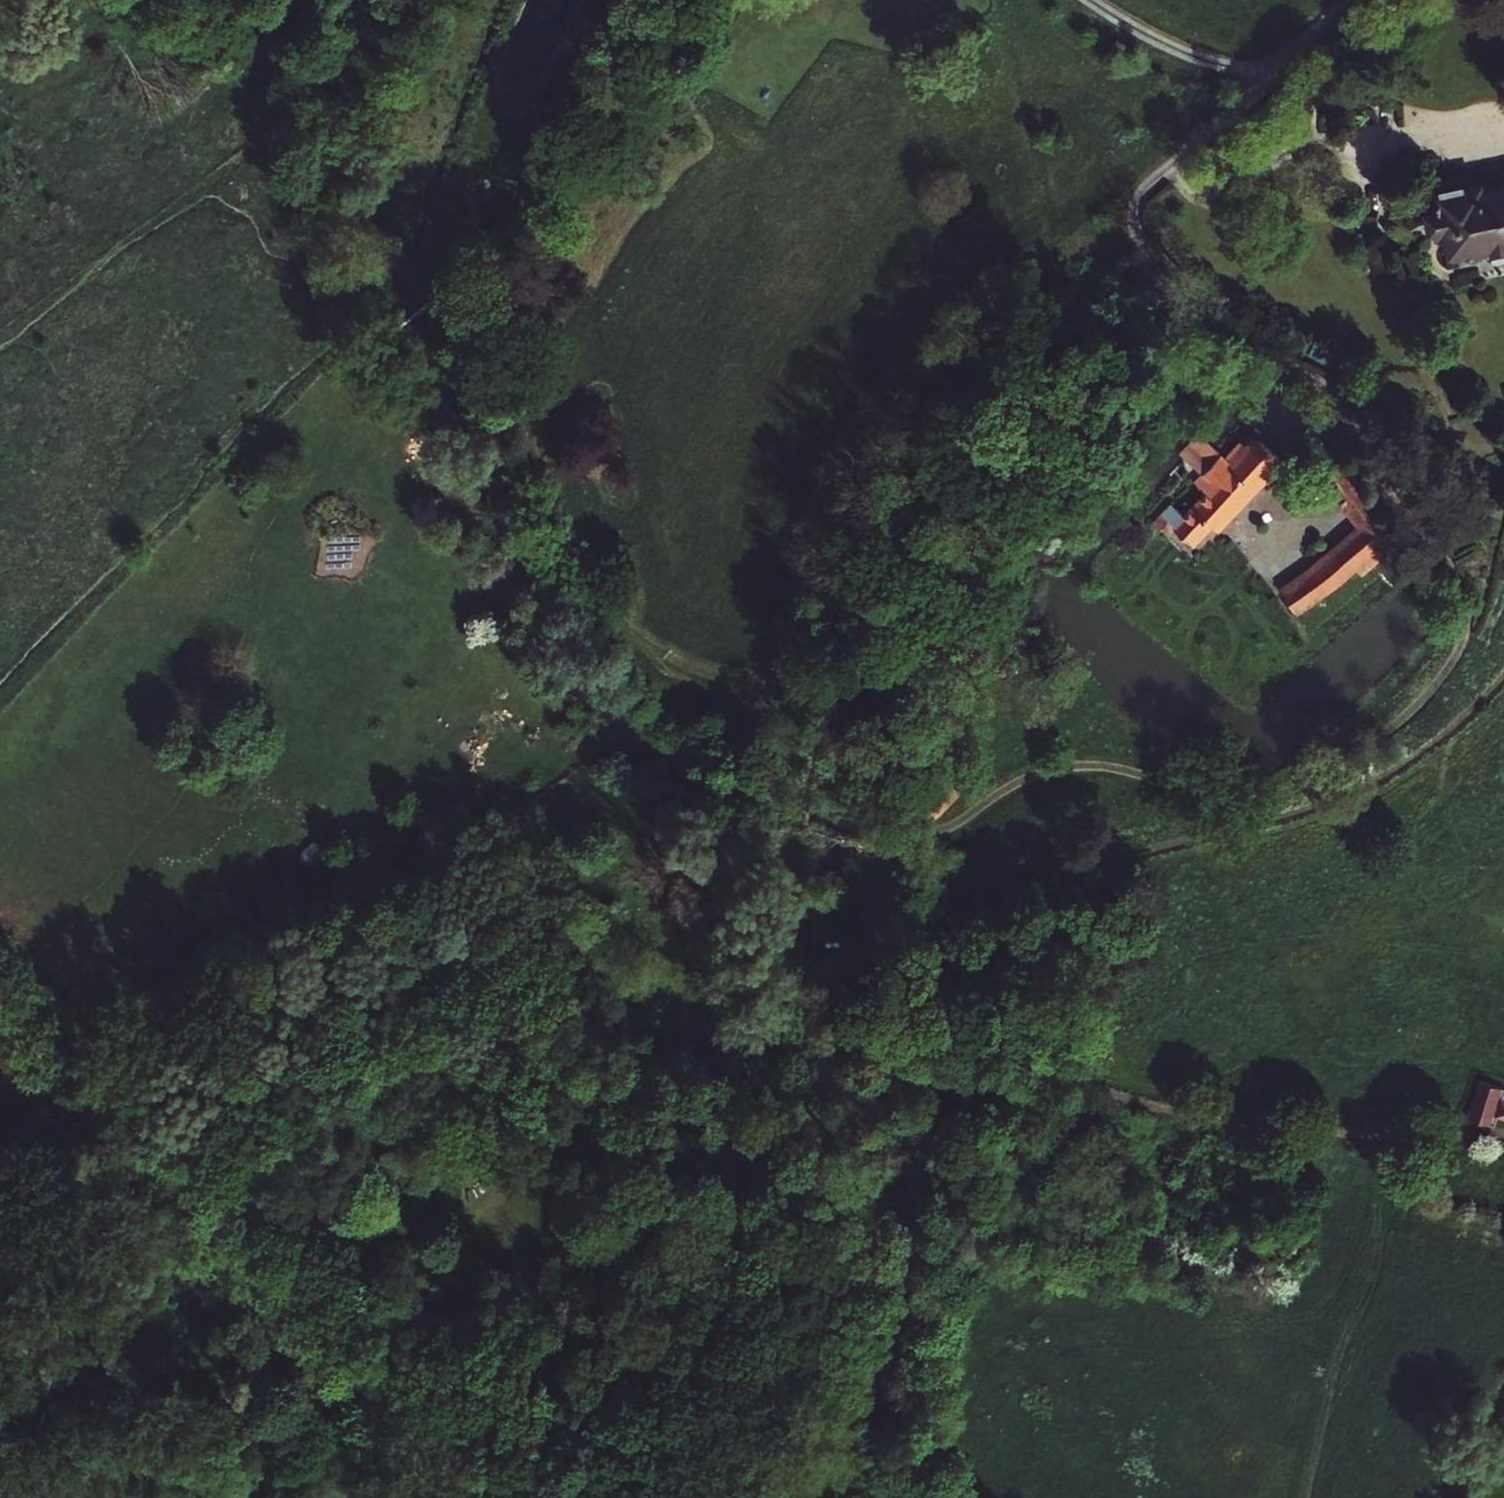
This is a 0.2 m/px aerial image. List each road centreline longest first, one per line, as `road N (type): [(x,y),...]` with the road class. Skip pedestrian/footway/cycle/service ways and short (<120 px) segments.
road 1 (track): [(1503,1137),(1275,1138),(1165,1122),(1056,1094),(959,1050),(915,976),(918,897),(955,834),(1026,787),(1102,767),(1188,798),(1274,808),(1357,793),(1432,715),(1472,645),(1477,618)]
road 2 (track): [(0,976),(495,1497)]

